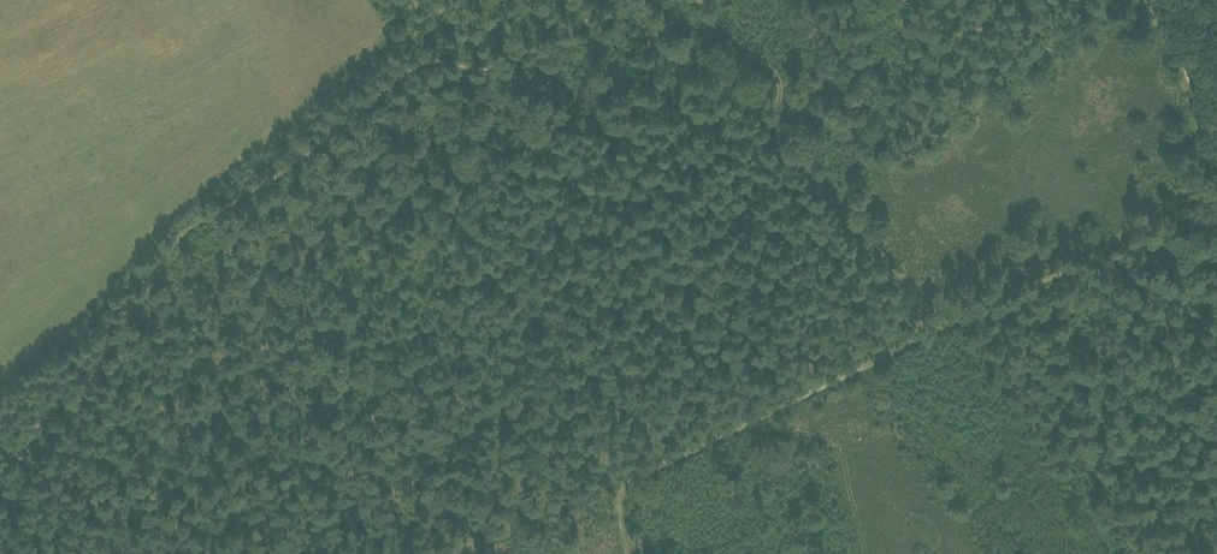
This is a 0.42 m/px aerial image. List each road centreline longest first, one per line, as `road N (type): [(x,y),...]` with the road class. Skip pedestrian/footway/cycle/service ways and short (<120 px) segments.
road 1 (track): [(603,0),(516,71),(405,71),(190,233),(31,432),(48,469),(93,489),(121,553)]

